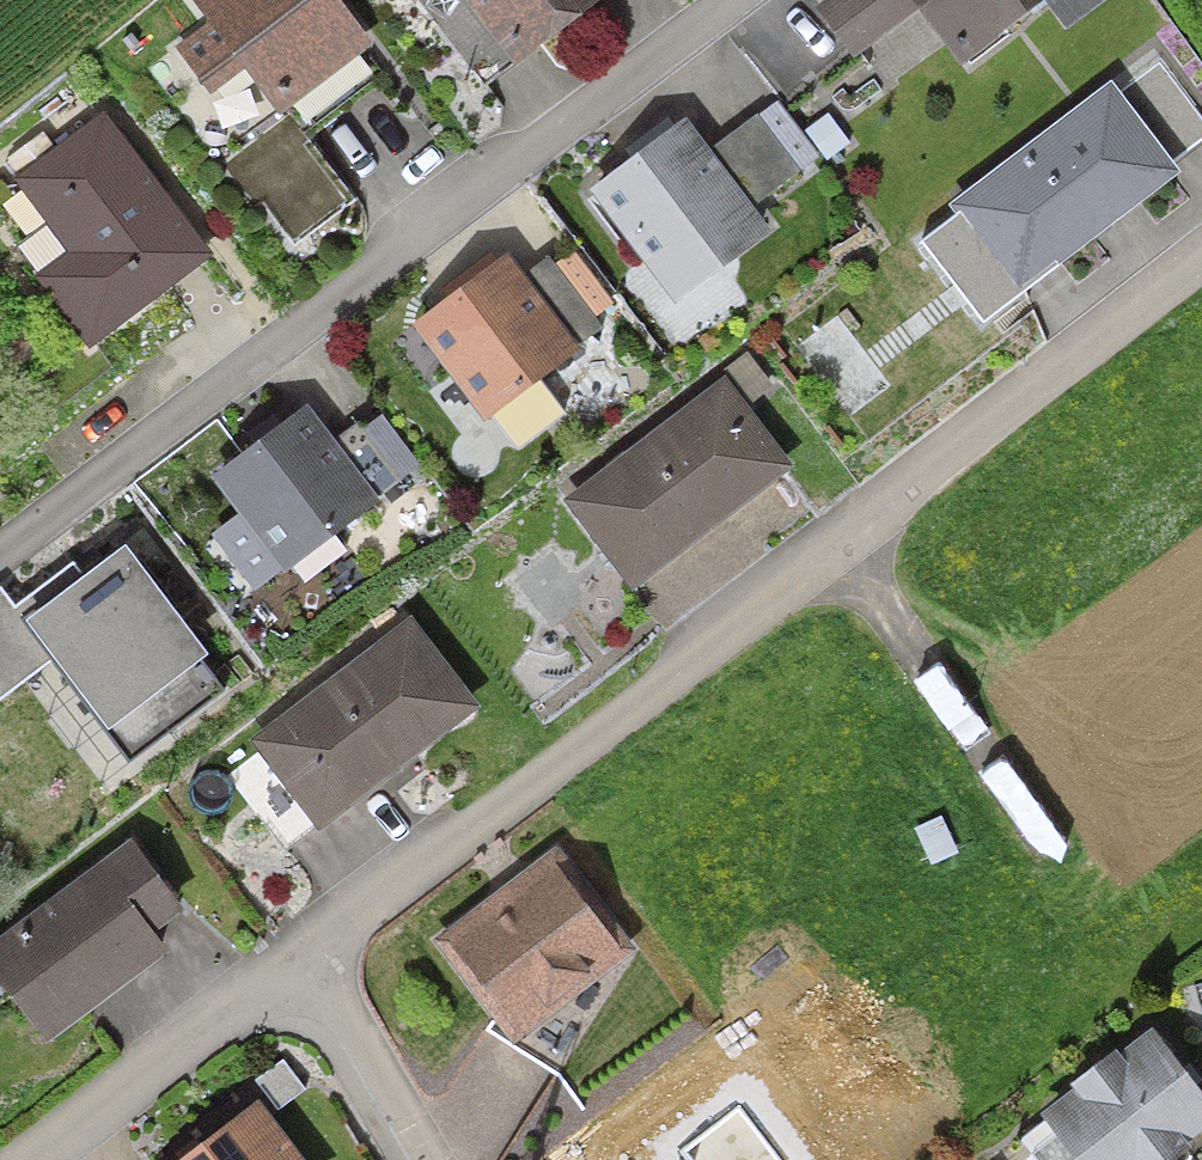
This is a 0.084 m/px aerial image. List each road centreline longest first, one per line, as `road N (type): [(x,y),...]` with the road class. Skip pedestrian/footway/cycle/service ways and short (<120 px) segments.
road 1 (residential): [(0,556),(737,0)]
road 2 (residential): [(839,543),(305,956)]
road 3 (residential): [(1201,265),(839,543)]
road 4 (residential): [(839,543),(1056,849)]
road 5 (residential): [(305,956),(38,1159)]
road 6 (residential): [(305,956),(421,1159)]

